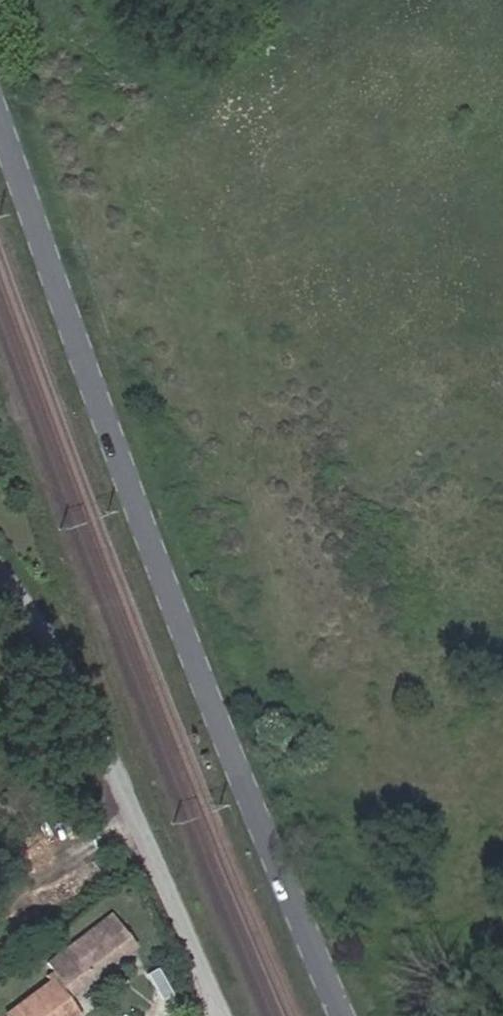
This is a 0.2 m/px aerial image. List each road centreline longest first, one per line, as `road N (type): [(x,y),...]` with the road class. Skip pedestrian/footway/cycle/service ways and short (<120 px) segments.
road 1 (tertiary): [(45,0),(269,620),(430,1015)]
road 2 (tertiary): [(0,127),(213,705),(344,1015)]
road 3 (residential): [(0,555),(78,666),(232,1015)]

